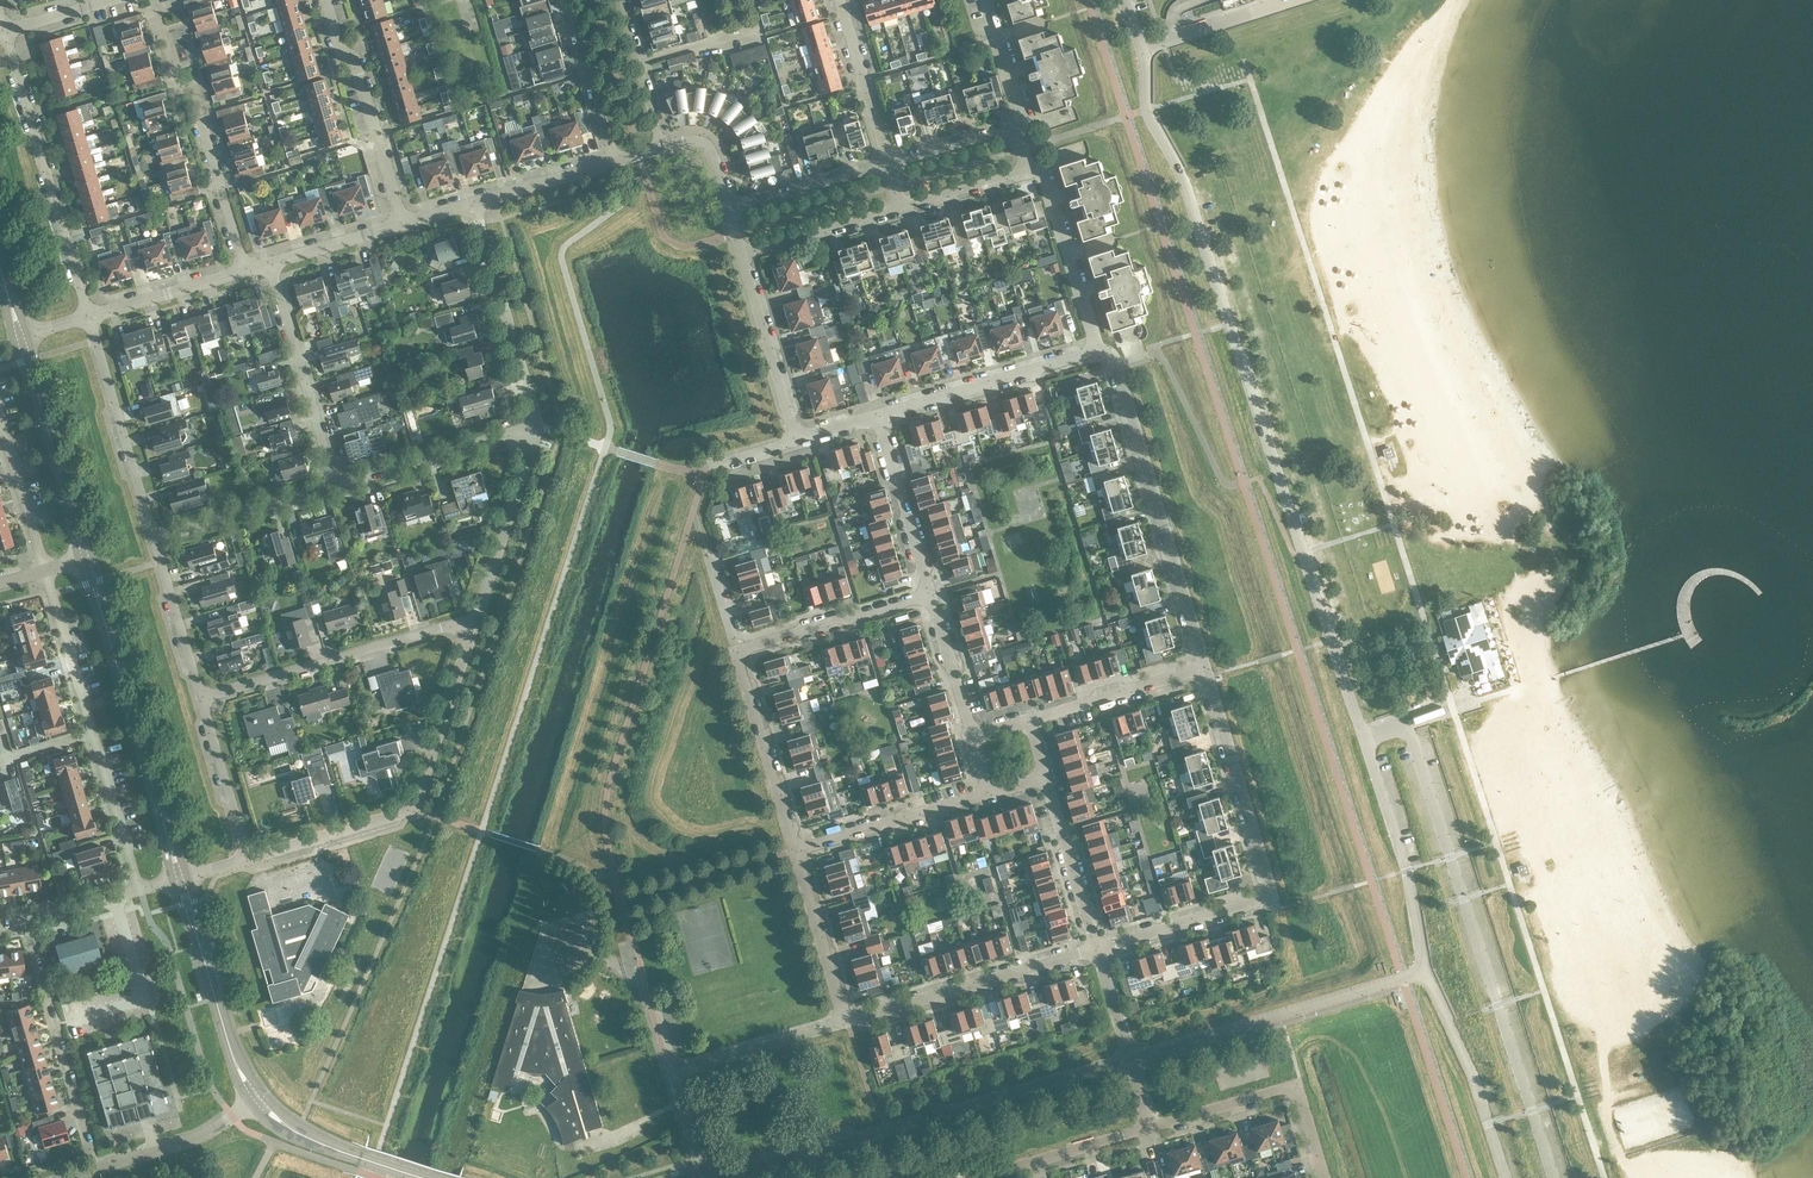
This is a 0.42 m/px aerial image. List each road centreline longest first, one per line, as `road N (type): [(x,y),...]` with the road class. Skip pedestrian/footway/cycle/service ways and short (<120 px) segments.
road 1 (unclassified): [(1366,742),(1192,204),(1146,113),(1144,49)]
road 2 (residential): [(1096,950),(1271,896),(1204,668)]
road 3 (residential): [(733,1177),(1129,1063)]
road 4 (residential): [(247,860),(414,810),(479,621)]
road 5 (residential): [(1204,668),(1117,369),(1109,355),(1094,352)]
road 6 (tertiary): [(180,880),(84,559)]
road 7 (residential): [(1129,1063),(1426,973)]
road 8 (residential): [(92,315),(9,30)]
road 9 (residential): [(846,1023),(673,1074),(702,1177)]
road 10 (residential): [(205,697),(479,621)]
road 11 (residential): [(245,270),(156,0)]
road 12 (residential): [(846,1023),(1096,950)]
road 13 (residential): [(1148,1127),(1296,1089),(1323,1177)]
road 14 (residential): [(1426,973),(1410,871),(1366,742)]
road 15 (residential): [(403,224),(355,65),(341,53),(327,0)]
road 16 (residential): [(337,486),(271,262)]
road 17 (residential): [(158,539),(92,315)]
road 18 (residential): [(537,427),(473,205)]
road 19 (tertiary): [(255,1098),(225,1031),(180,880)]
road 20 (tertiary): [(84,559),(21,339)]
road 21 (residential): [(1094,352),(877,418)]
road 22 (residential): [(1507,1177),(1473,1073),(1426,973)]
road 23 (residential): [(798,851),(737,650)]
road 24 (residential): [(337,486),(537,427)]
road 25 (residential): [(56,1029),(146,1002),(115,898)]
road 26 (residential): [(479,621),(537,427)]
road 27 (residential): [(737,650),(929,594)]
road 28 (residential): [(1094,352),(1044,183),(1027,168)]
road 29 (residential): [(798,851),(988,796)]
road 30 (residential): [(741,254),(796,442)]
road 31 (tertiary): [(424,1177),(298,1130),(255,1098)]
road 32 (residential): [(158,539),(337,486)]
road 33 (residential): [(929,594),(877,418)]
road 34 (residential): [(1030,720),(1204,668)]
road 35 (residential): [(846,1023),(798,851)]
road 36 (residential): [(1096,950),(1046,779)]
road 37 (residential): [(96,1170),(211,1132),(255,1098)]
road 38 (residential): [(979,1177),(1148,1127)]
road 39 (residential): [(890,166),(843,0)]
road 40 (residential): [(95,735),(45,572)]
road 41 (residential): [(567,0),(616,163)]
road 42 (residential): [(247,860),(205,697)]
road 43 (residential): [(890,166),(729,213)]
road 44 (residential): [(741,254),(901,208)]
road 45 (residential): [(205,697),(158,539)]
road 46 (residential): [(140,891),(95,735)]
road 47 (residential): [(45,572),(0,416)]
road 48 (unclassified): [(1144,49),(1296,0)]
road 49 (residential): [(92,315),(245,270)]
road 50 (residential): [(662,150),(618,0)]
road 51 (residential): [(971,737),(929,594)]
road 52 (residential): [(473,205),(616,163)]
road 53 (residential): [(96,1170),(56,1029)]
road 54 (residential): [(271,262),(403,224)]
road 55 (residential): [(1016,130),(1021,112),(984,0)]
road 56 (residential): [(901,208),(1027,168)]
road 57 (residential): [(1016,130),(890,166)]

